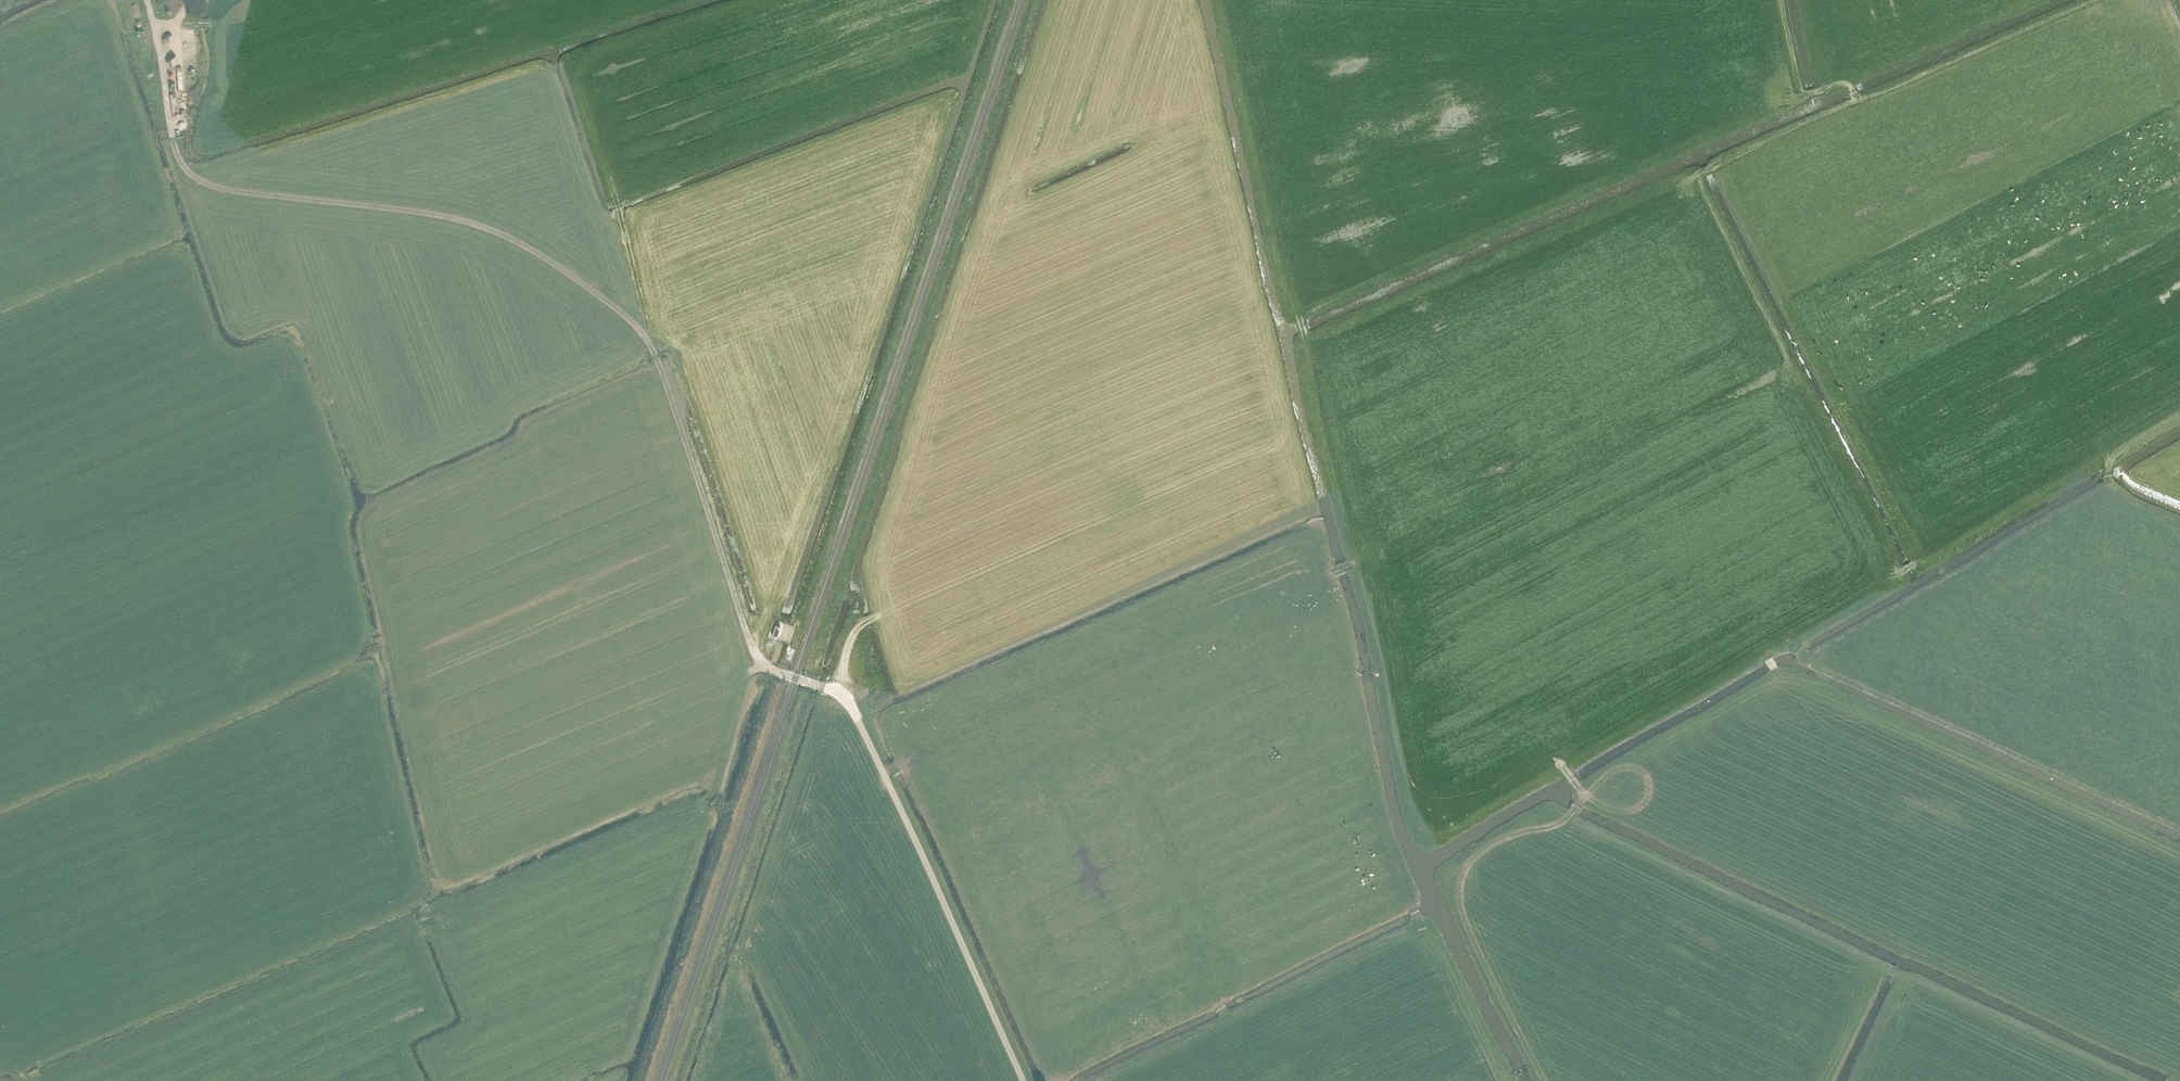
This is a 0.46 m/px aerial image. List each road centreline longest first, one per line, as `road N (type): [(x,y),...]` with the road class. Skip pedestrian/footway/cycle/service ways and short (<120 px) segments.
road 1 (track): [(764,666),(747,681),(717,788),(702,809)]

